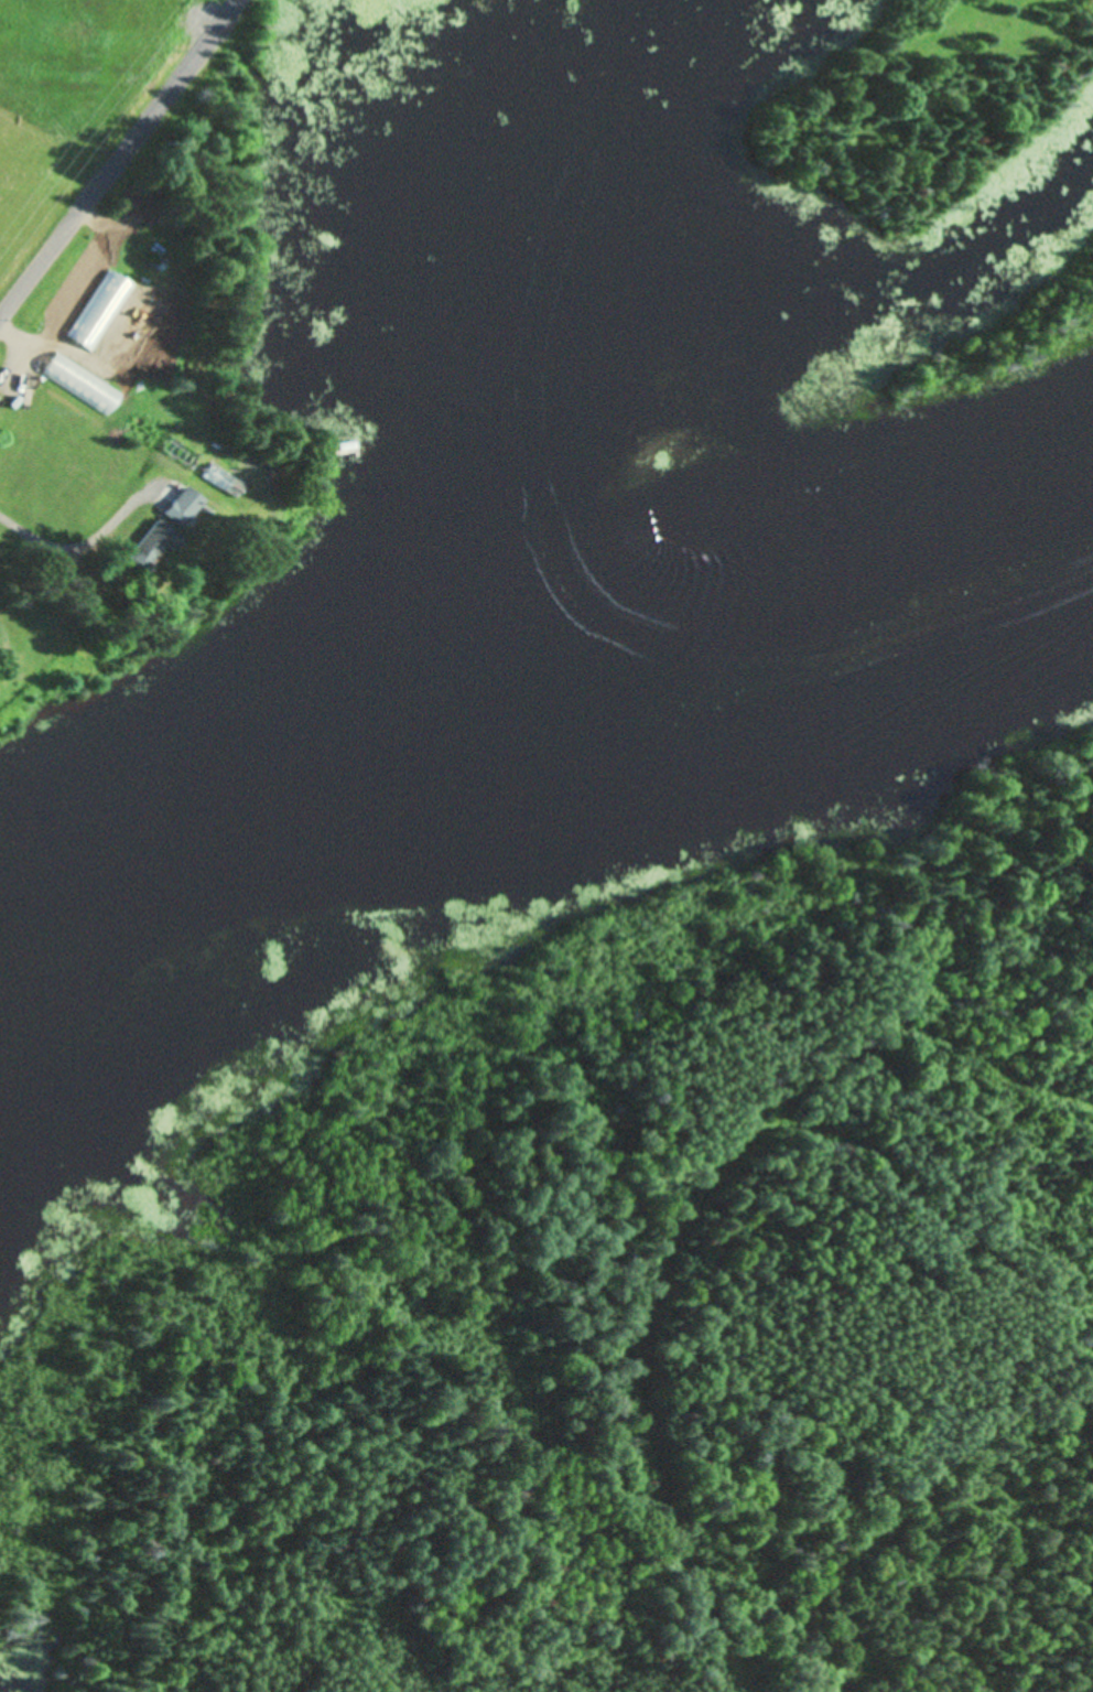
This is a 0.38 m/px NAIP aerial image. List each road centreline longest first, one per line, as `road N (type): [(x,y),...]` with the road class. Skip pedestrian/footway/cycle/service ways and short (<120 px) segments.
road 1 (residential): [(0,323),(231,15)]

